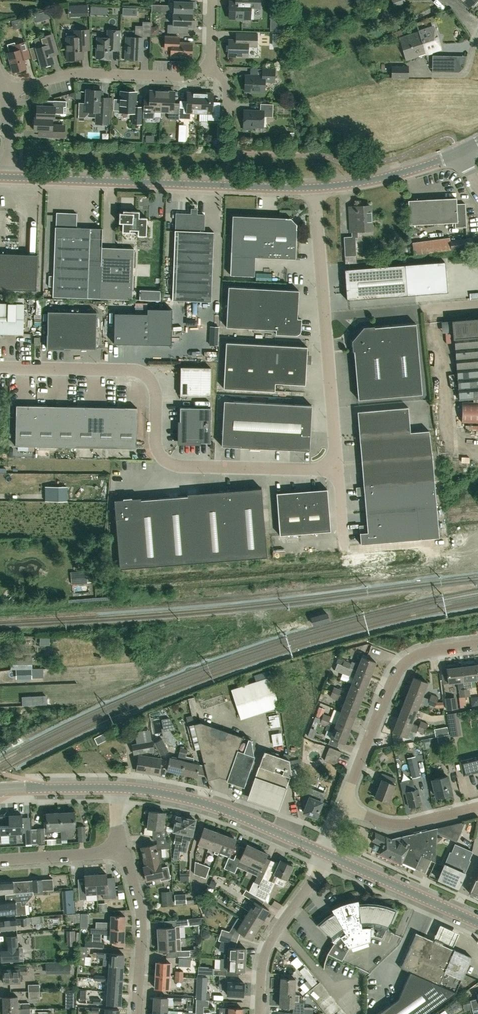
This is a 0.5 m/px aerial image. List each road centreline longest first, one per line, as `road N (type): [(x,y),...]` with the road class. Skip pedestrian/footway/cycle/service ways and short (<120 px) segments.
road 1 (unclassified): [(0,368),(148,376),(155,389),(155,442),(161,457),(177,466),(336,469),(315,187)]
road 2 (secondary): [(11,178),(315,187)]
road 3 (residential): [(343,806),(399,666),(436,649),(477,644)]
road 4 (tertiary): [(324,855),(218,808),(118,789)]
road 5 (residential): [(5,93),(87,74),(185,79),(210,68)]
road 6 (residential): [(259,1013),(269,944),(324,855)]
road 7 (tertiary): [(477,922),(324,855)]
road 8 (residential): [(136,1013),(141,921),(123,850)]
road 9 (secondary): [(315,187),(385,177),(460,152)]
road 10 (residential): [(343,806),(393,824),(477,808)]
road 11 (residential): [(0,858),(123,850)]

